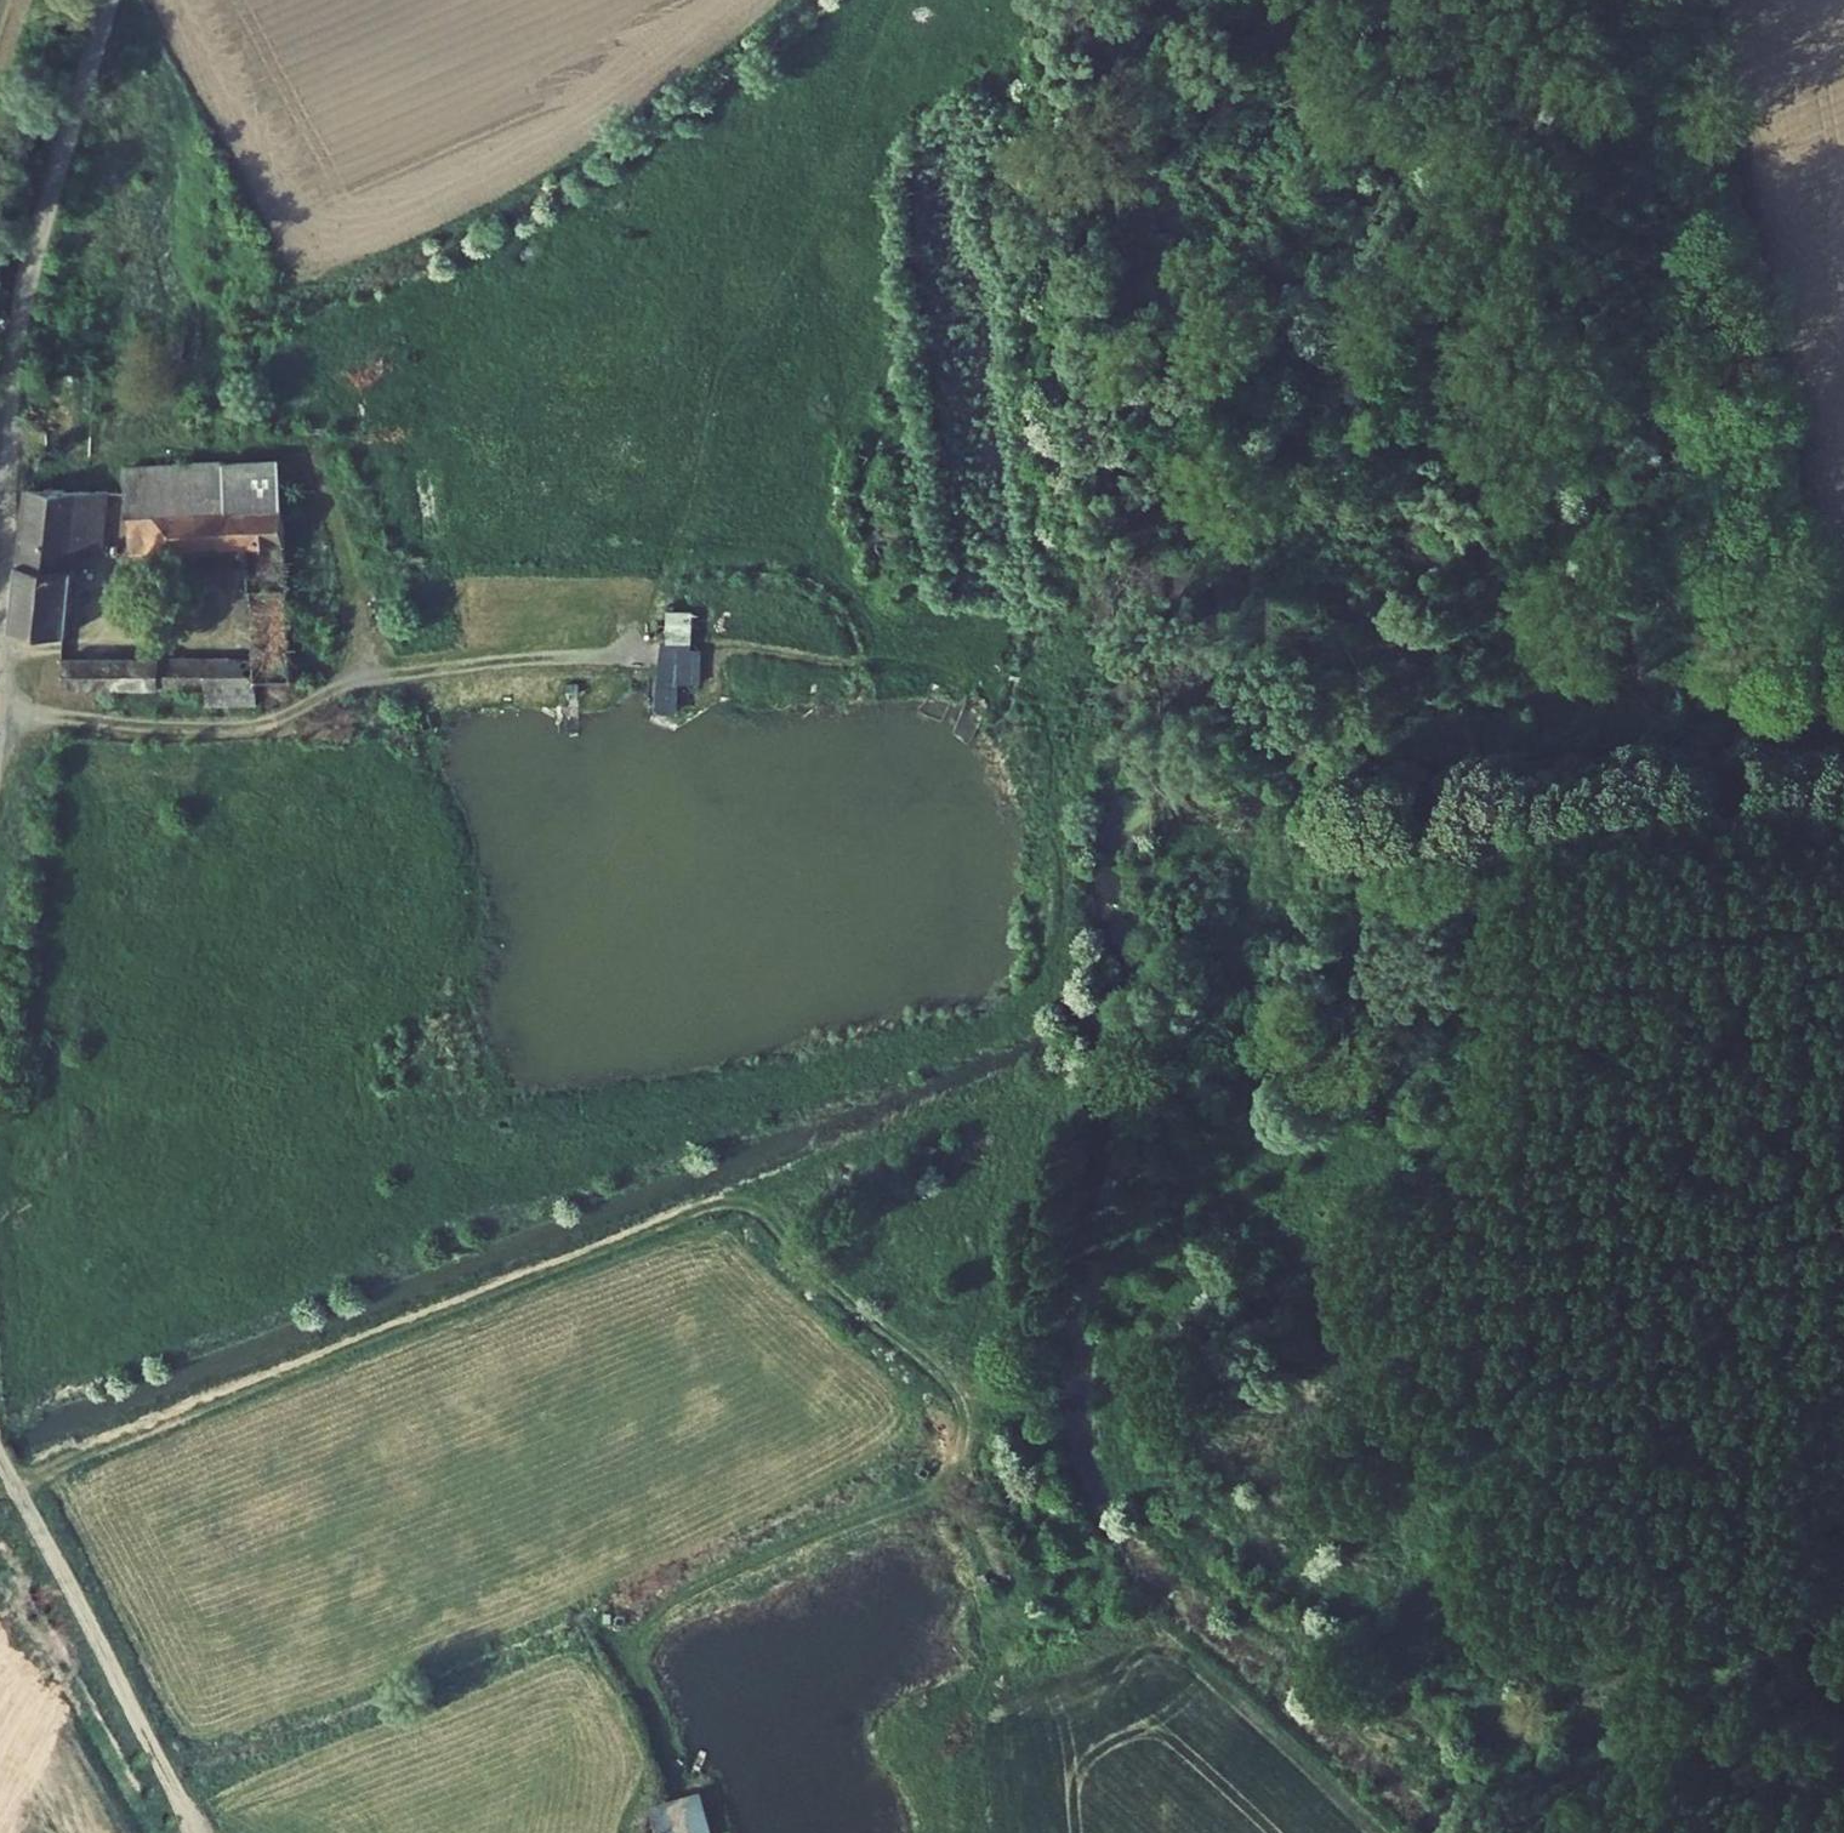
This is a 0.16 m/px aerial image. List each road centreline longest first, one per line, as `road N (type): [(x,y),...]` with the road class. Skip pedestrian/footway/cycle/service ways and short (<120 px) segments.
road 1 (track): [(0,447),(8,315),(97,0)]
road 2 (track): [(174,1832),(0,1456)]

